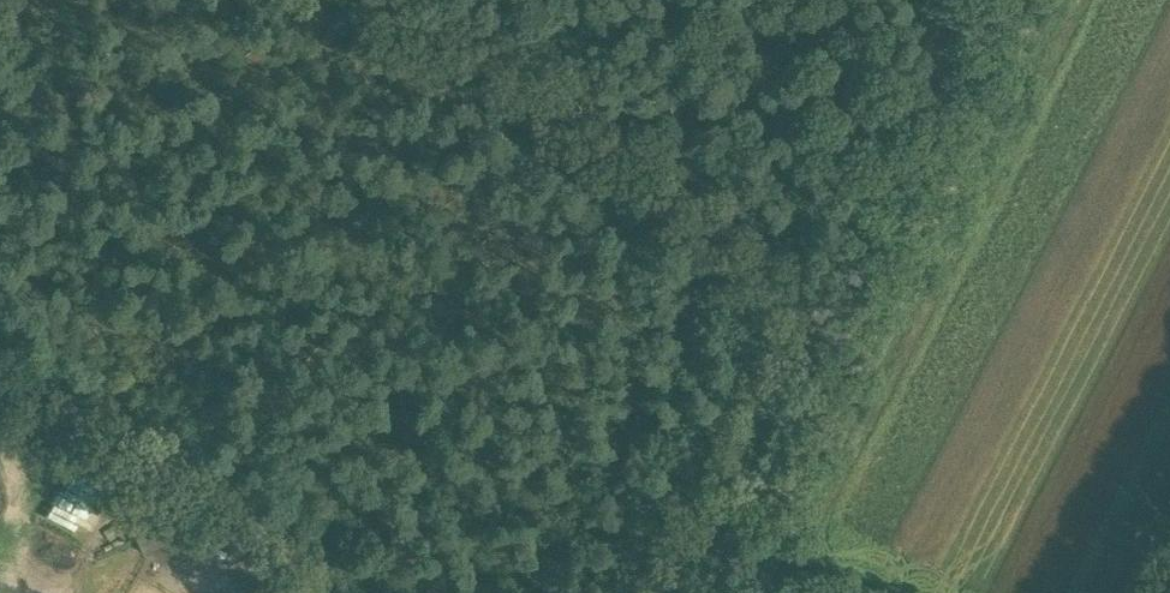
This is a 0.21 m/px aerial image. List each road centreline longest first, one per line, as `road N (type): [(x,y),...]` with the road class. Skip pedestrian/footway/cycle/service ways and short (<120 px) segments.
road 1 (primary): [(699,592),(998,0)]
road 2 (track): [(836,322),(675,189),(396,0)]
road 3 (track): [(326,592),(219,507),(0,364)]

